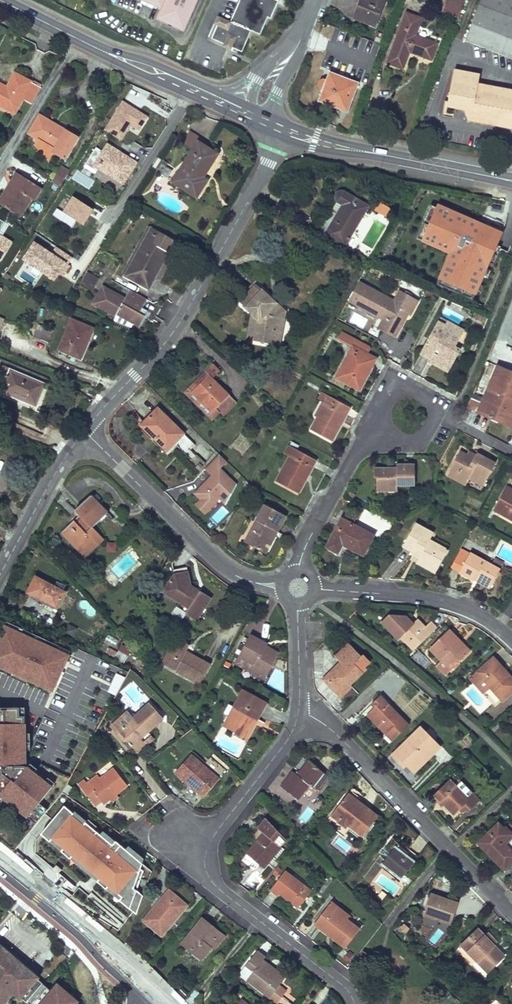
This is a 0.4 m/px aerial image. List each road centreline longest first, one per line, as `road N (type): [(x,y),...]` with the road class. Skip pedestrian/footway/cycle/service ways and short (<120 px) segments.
road 1 (residential): [(282,129),(179,324),(84,430)]
road 2 (residential): [(299,710),(331,728),(511,915)]
road 3 (residential): [(84,430),(219,563),(236,576),(284,587)]
road 4 (tertiary): [(282,129),(511,181)]
road 5 (tertiary): [(215,98),(3,0)]
road 6 (residential): [(204,863),(214,884),(355,1003)]
road 7 (primary): [(155,995),(0,865)]
road 8 (residential): [(313,588),(458,607),(500,626)]
road 9 (residential): [(299,710),(289,739),(214,836),(204,863)]
road 10 (residential): [(382,426),(357,452),(298,573)]
road 11 (residential): [(84,430),(0,575)]

